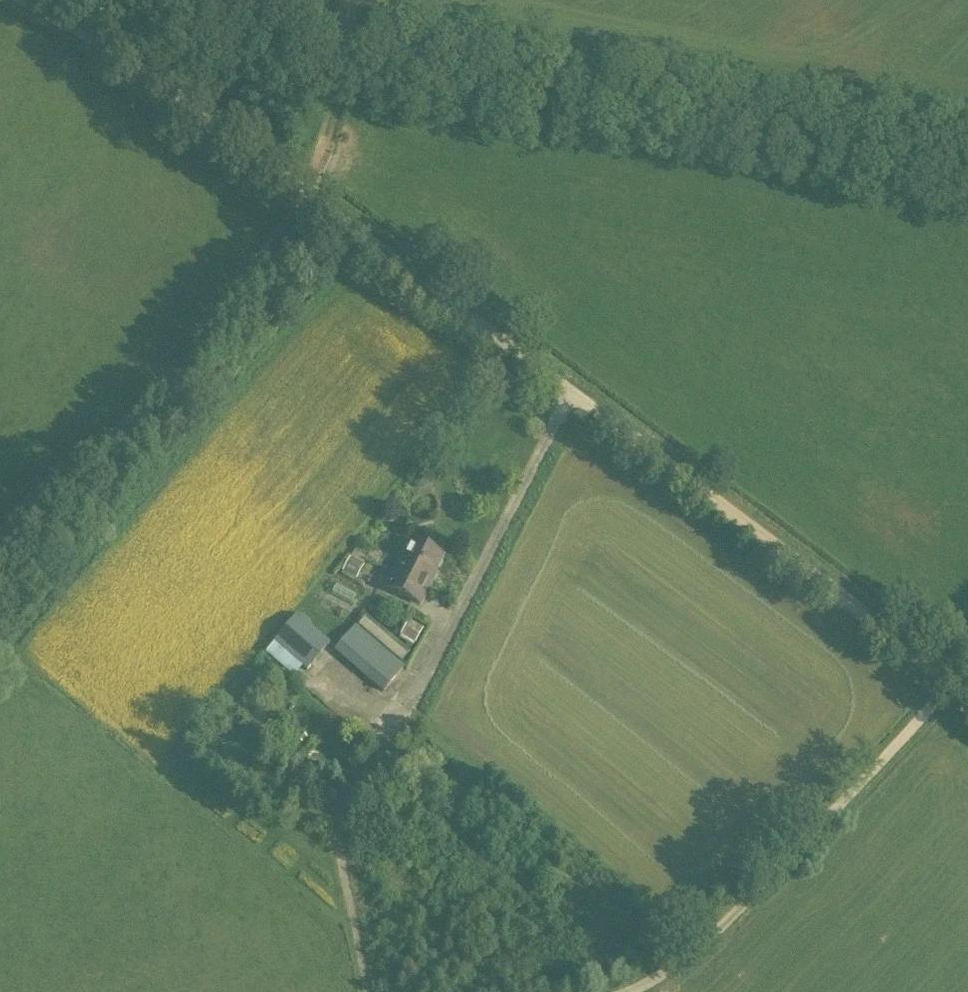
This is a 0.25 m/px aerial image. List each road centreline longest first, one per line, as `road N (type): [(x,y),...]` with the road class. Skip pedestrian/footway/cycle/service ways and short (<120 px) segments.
road 1 (unclassified): [(370,991),(336,818),(464,598),(569,385),(188,104),(24,0)]
road 2 (track): [(30,3),(967,175)]
road 3 (track): [(967,691),(569,385)]
road 4 (track): [(623,991),(670,968),(724,921),(967,666)]

